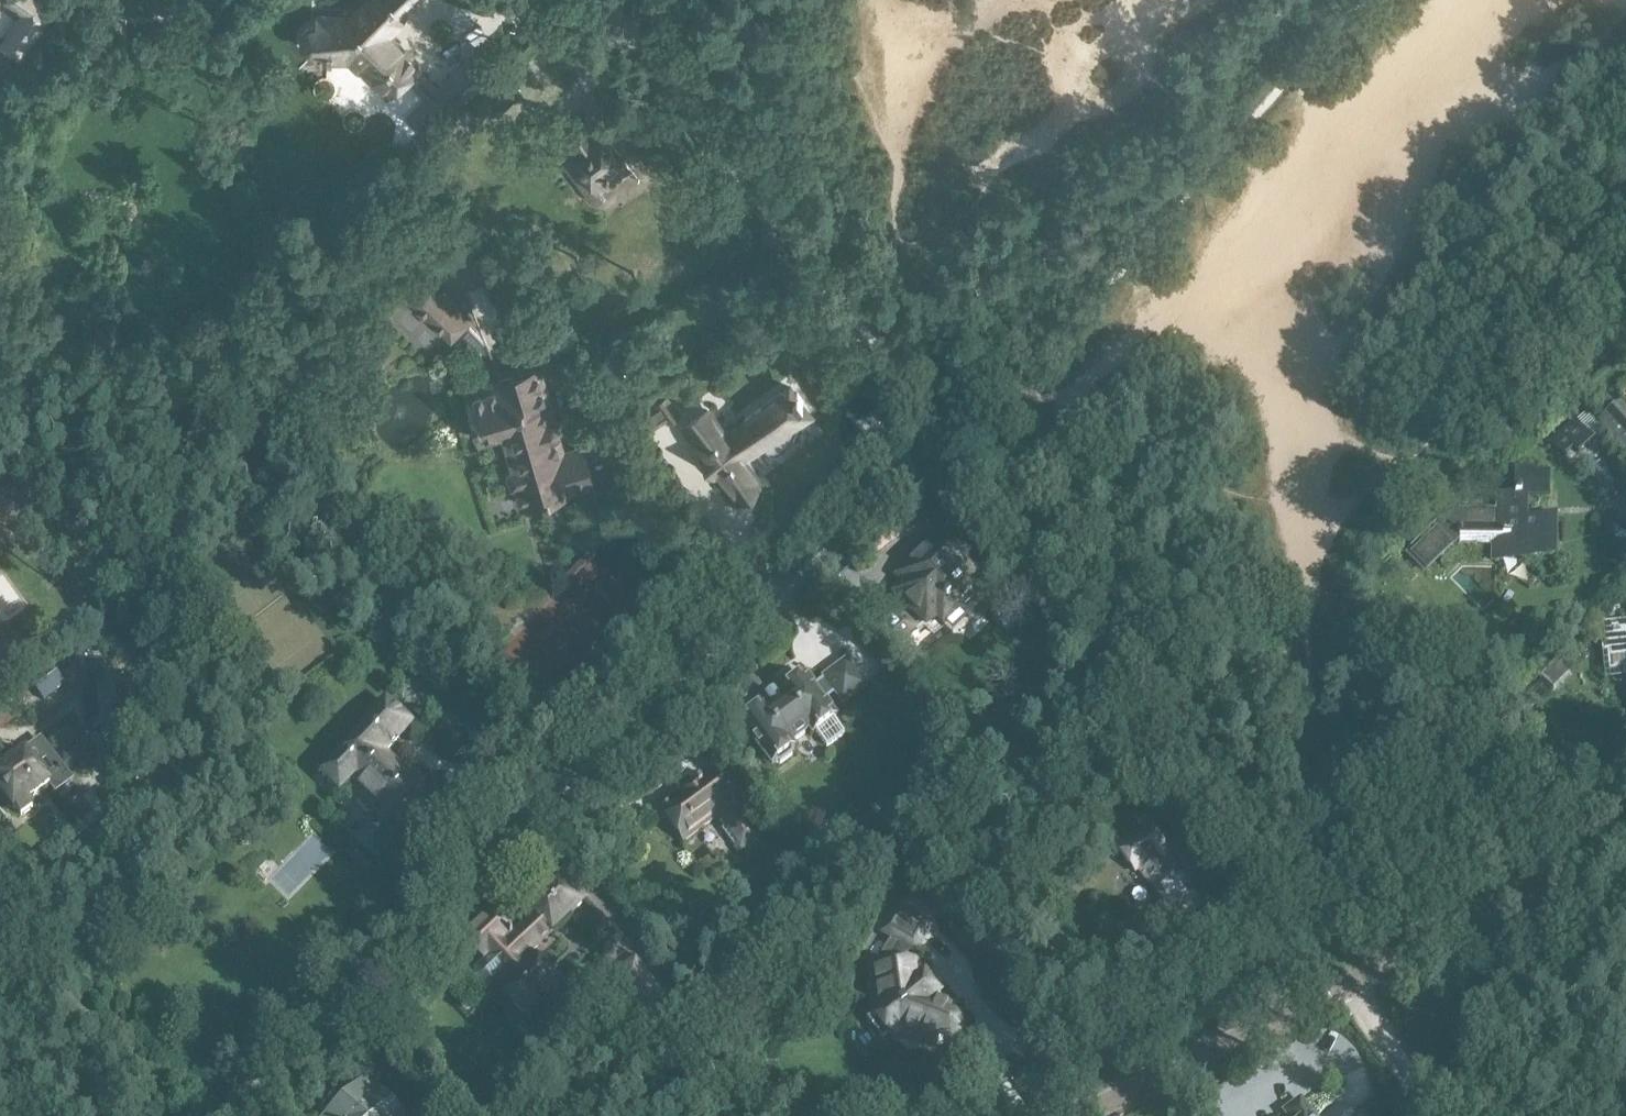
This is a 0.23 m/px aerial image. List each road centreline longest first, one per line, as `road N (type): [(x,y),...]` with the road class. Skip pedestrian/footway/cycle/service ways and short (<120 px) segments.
road 1 (residential): [(225,1115),(916,470)]
road 2 (track): [(1485,1115),(1206,772),(951,435)]
road 3 (tertiary): [(1078,1115),(1370,974),(1625,828)]
road 4 (track): [(617,0),(923,392),(951,435),(935,449)]
road 5 (residential): [(148,1115),(65,984),(0,904)]

